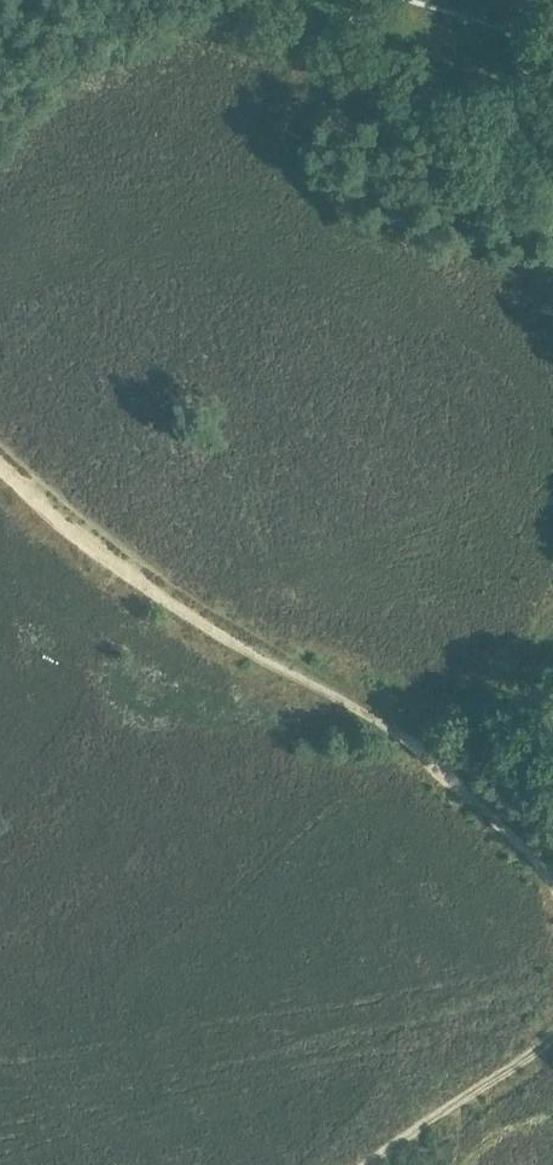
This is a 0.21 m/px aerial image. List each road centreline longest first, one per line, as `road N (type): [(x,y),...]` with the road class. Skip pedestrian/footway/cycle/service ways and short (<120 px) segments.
road 1 (track): [(552,886),(525,849),(402,738),(193,620),(105,560),(0,468)]
road 2 (track): [(416,1130),(552,1037)]

